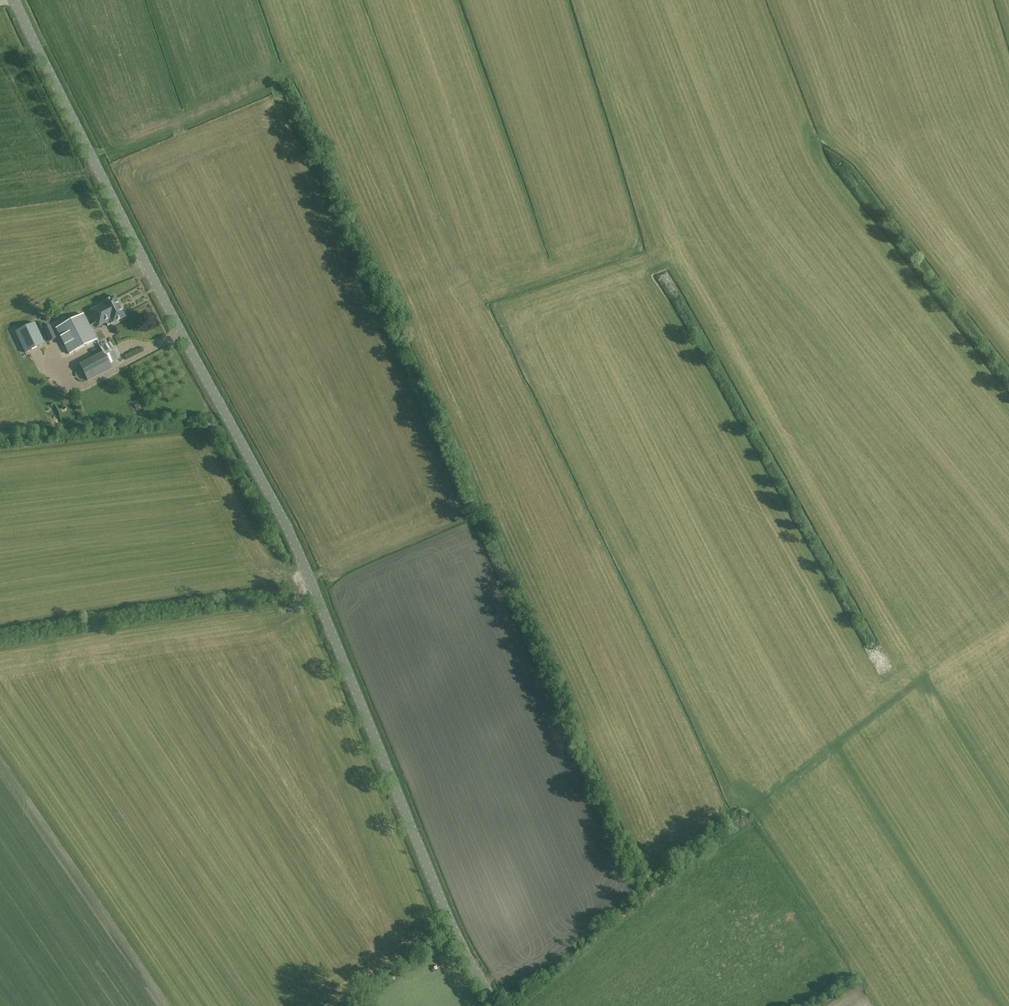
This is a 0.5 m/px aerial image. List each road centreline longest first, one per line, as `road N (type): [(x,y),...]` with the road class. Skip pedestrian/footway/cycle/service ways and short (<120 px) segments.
road 1 (unclassified): [(501,1005),(316,575),(17,0)]

